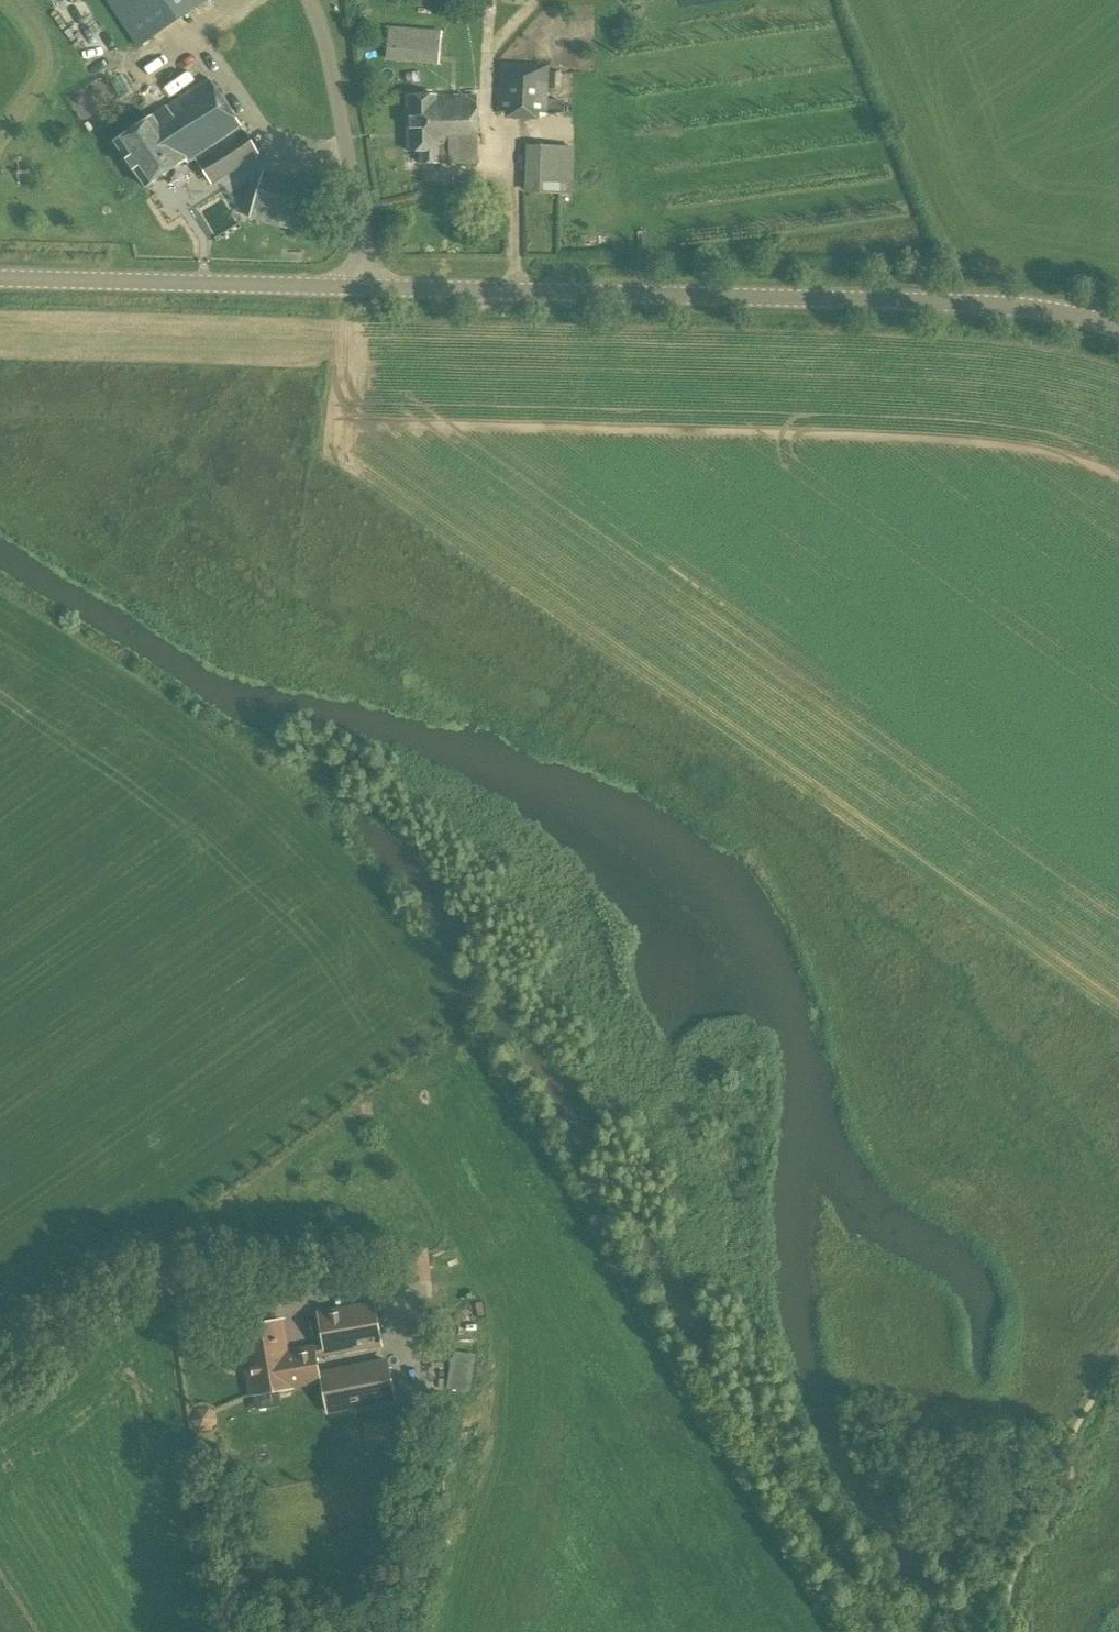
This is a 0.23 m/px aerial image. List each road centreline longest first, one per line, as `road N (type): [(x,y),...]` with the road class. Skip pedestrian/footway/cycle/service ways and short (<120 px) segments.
road 1 (tertiary): [(1118,320),(966,298),(367,285)]
road 2 (tertiary): [(367,285),(0,281)]
road 3 (unclassified): [(367,285),(345,89),(313,0)]

